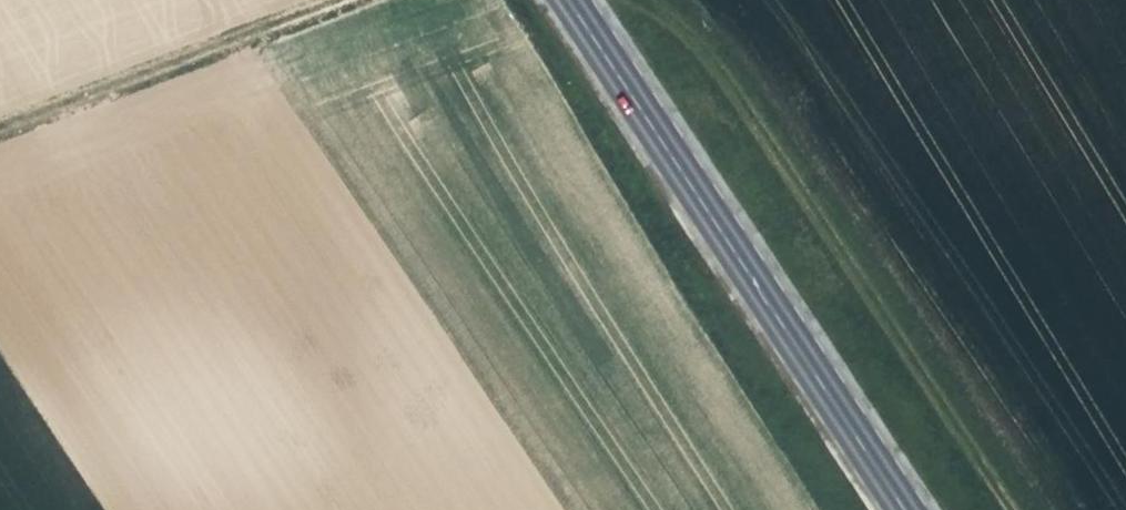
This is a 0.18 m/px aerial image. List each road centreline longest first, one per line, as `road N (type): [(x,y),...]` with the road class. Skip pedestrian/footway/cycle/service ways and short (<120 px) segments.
road 1 (track): [(635,0),(687,20),(1012,509)]
road 2 (primary): [(906,509),(571,0)]
road 3 (track): [(0,119),(324,0)]

